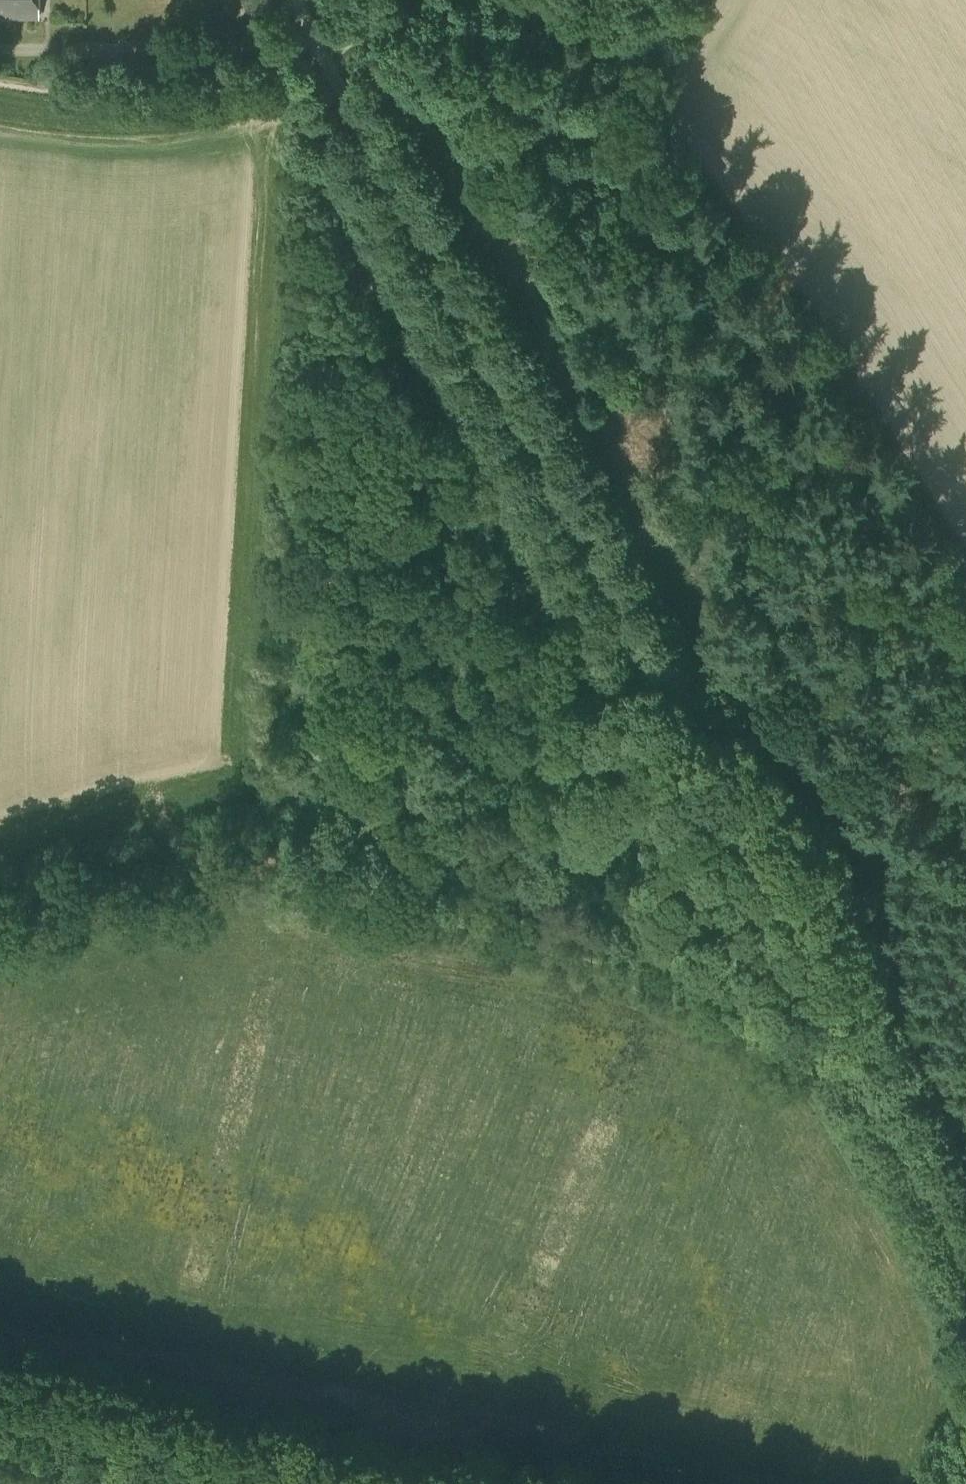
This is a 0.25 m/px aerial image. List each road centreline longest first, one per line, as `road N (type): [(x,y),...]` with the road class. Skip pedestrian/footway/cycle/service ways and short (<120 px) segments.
road 1 (track): [(835,1010),(327,60)]
road 2 (track): [(359,1483),(0,1383)]
road 3 (track): [(965,1256),(835,1010)]

